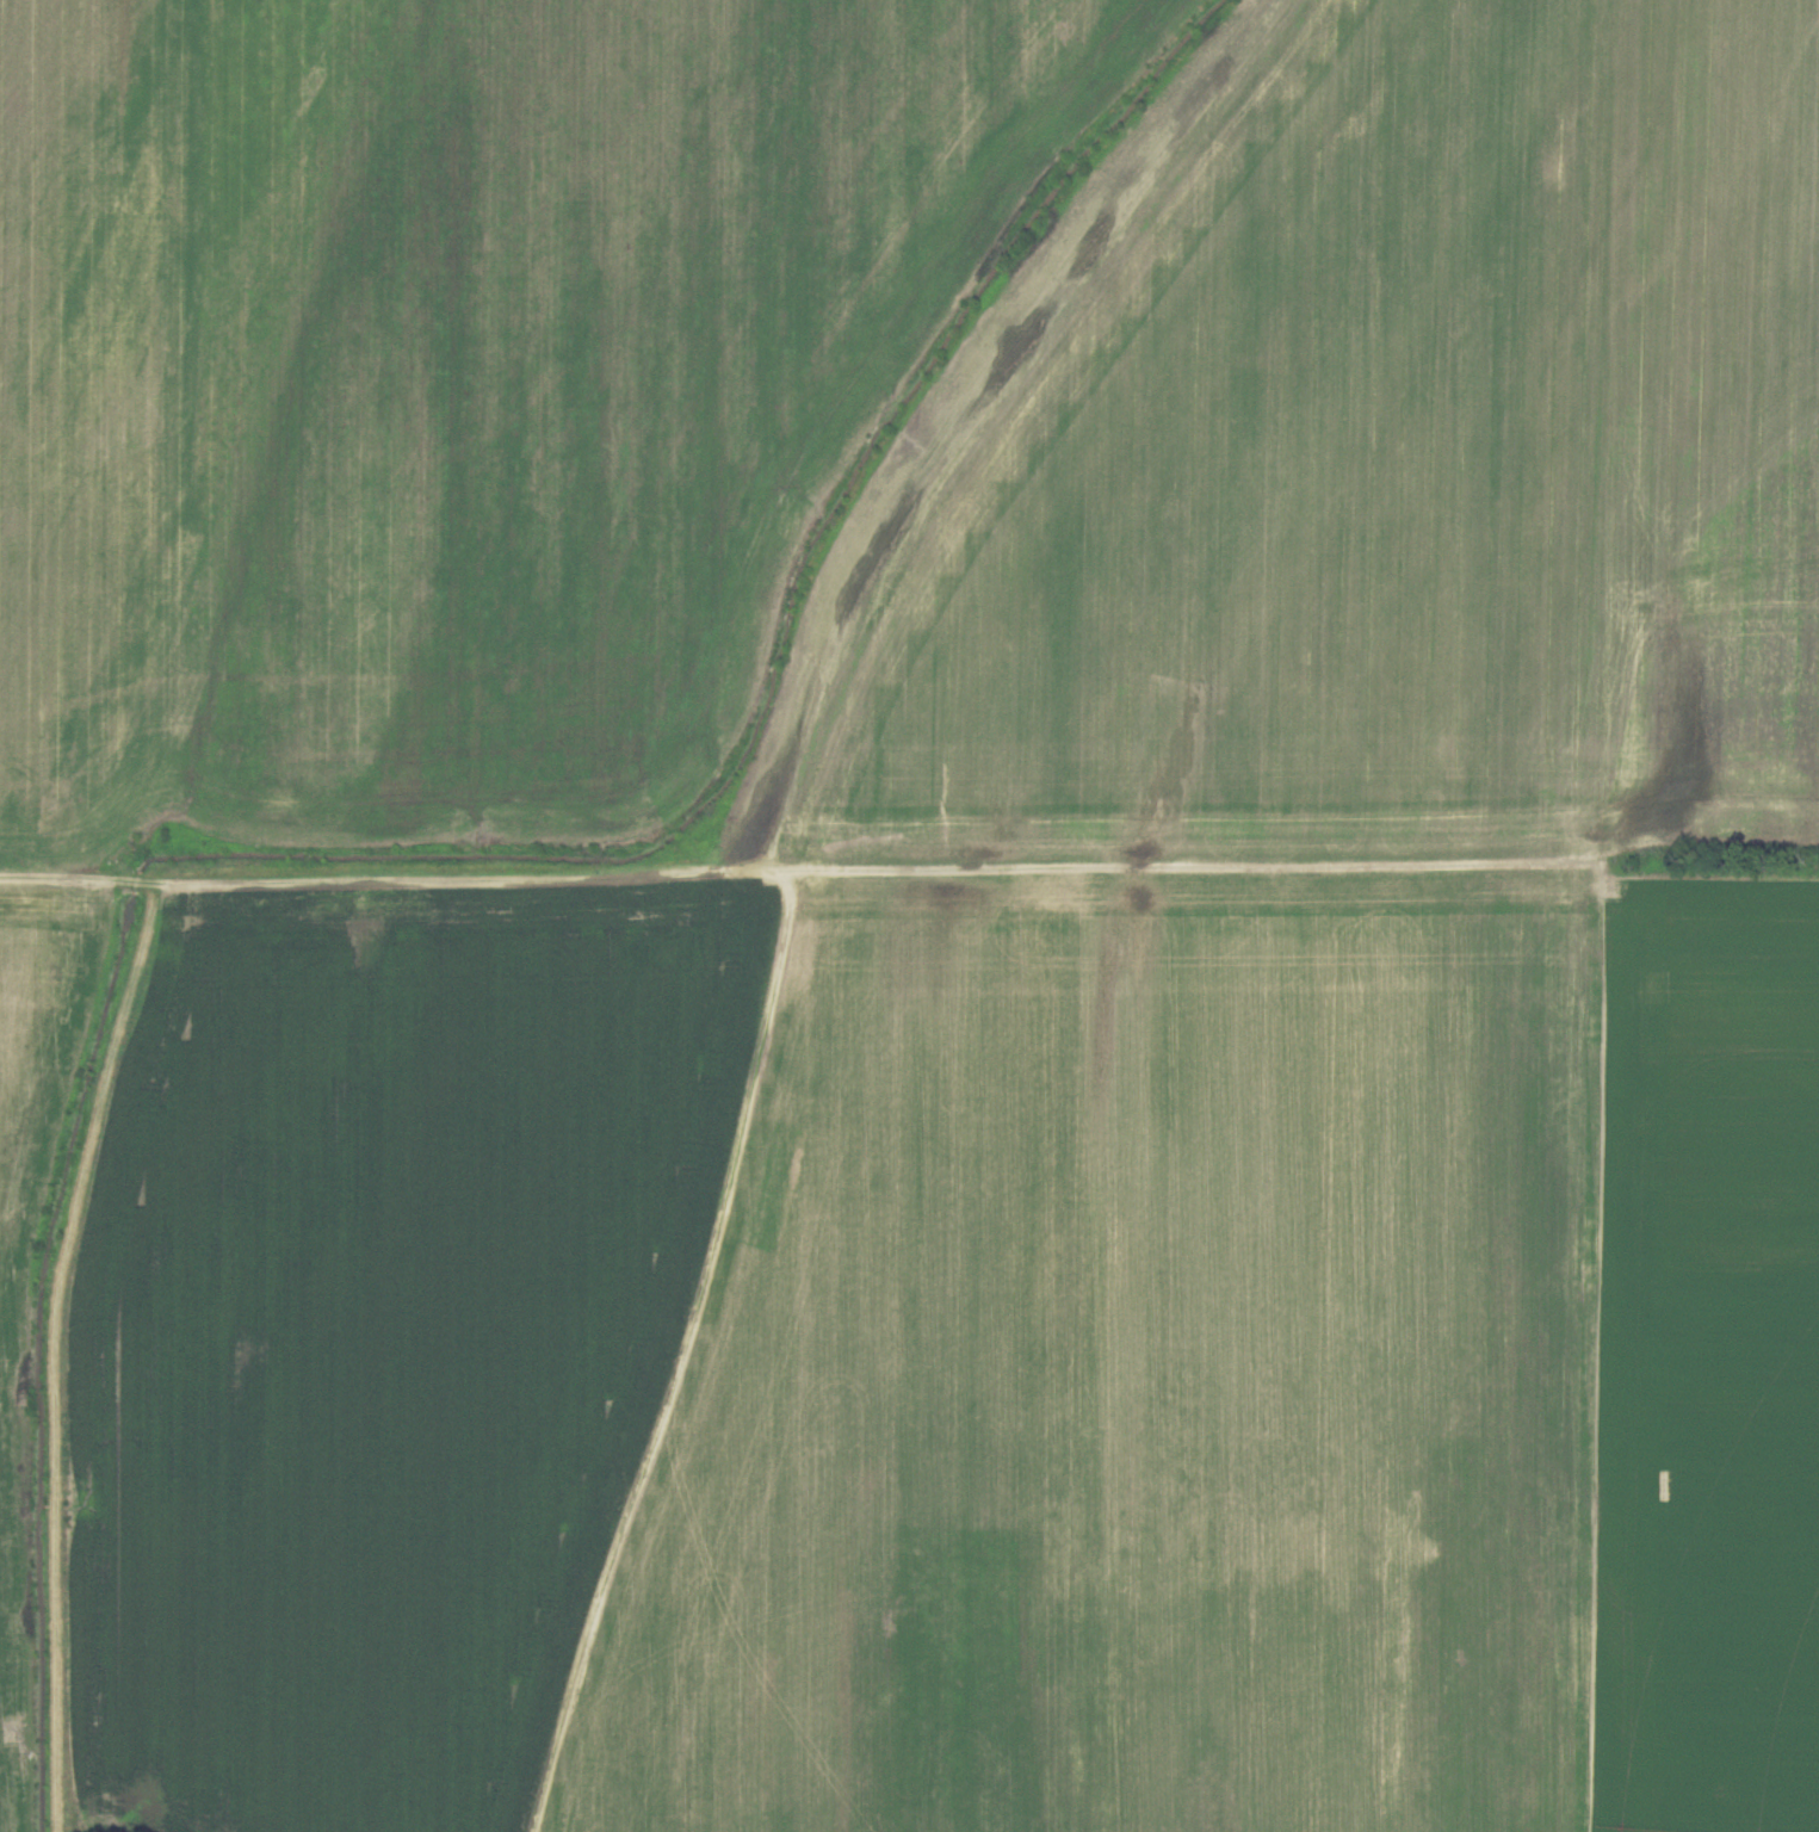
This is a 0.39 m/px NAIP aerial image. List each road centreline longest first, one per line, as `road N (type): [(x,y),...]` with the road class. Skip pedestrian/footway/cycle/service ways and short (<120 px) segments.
road 1 (residential): [(1567,865),(901,865),(209,874),(138,884),(0,875)]

